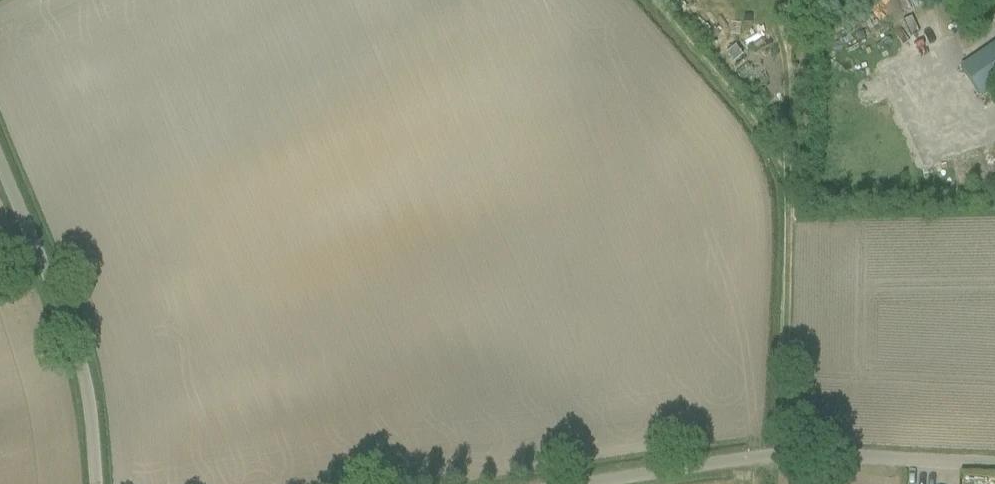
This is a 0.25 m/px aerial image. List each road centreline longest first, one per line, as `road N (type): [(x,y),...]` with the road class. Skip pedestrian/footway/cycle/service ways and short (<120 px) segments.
road 1 (unclassified): [(650,483),(852,454),(994,461)]
road 2 (unclassified): [(85,483),(53,308),(0,175)]

